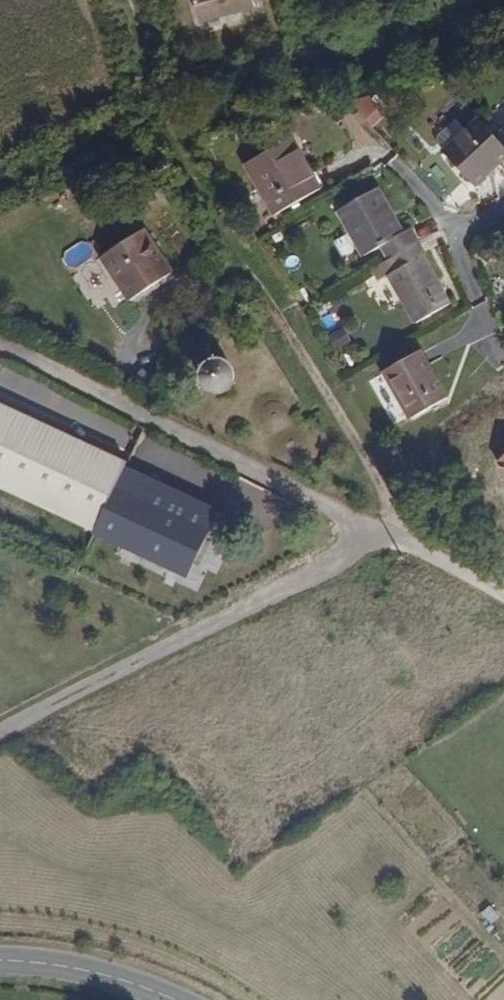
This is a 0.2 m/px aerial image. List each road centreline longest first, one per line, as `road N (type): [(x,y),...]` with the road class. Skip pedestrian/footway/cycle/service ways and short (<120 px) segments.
road 1 (tertiary): [(0,962),(82,970),(171,999)]

